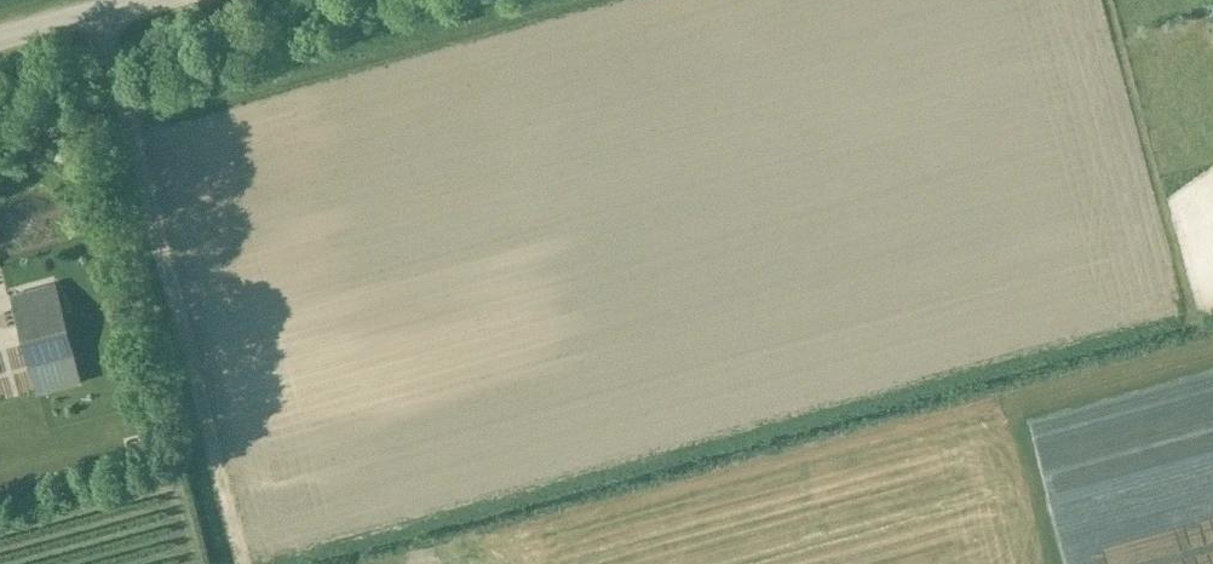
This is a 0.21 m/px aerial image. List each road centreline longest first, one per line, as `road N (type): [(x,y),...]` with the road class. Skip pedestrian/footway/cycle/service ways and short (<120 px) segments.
road 1 (unclassified): [(0,39),(142,0)]

